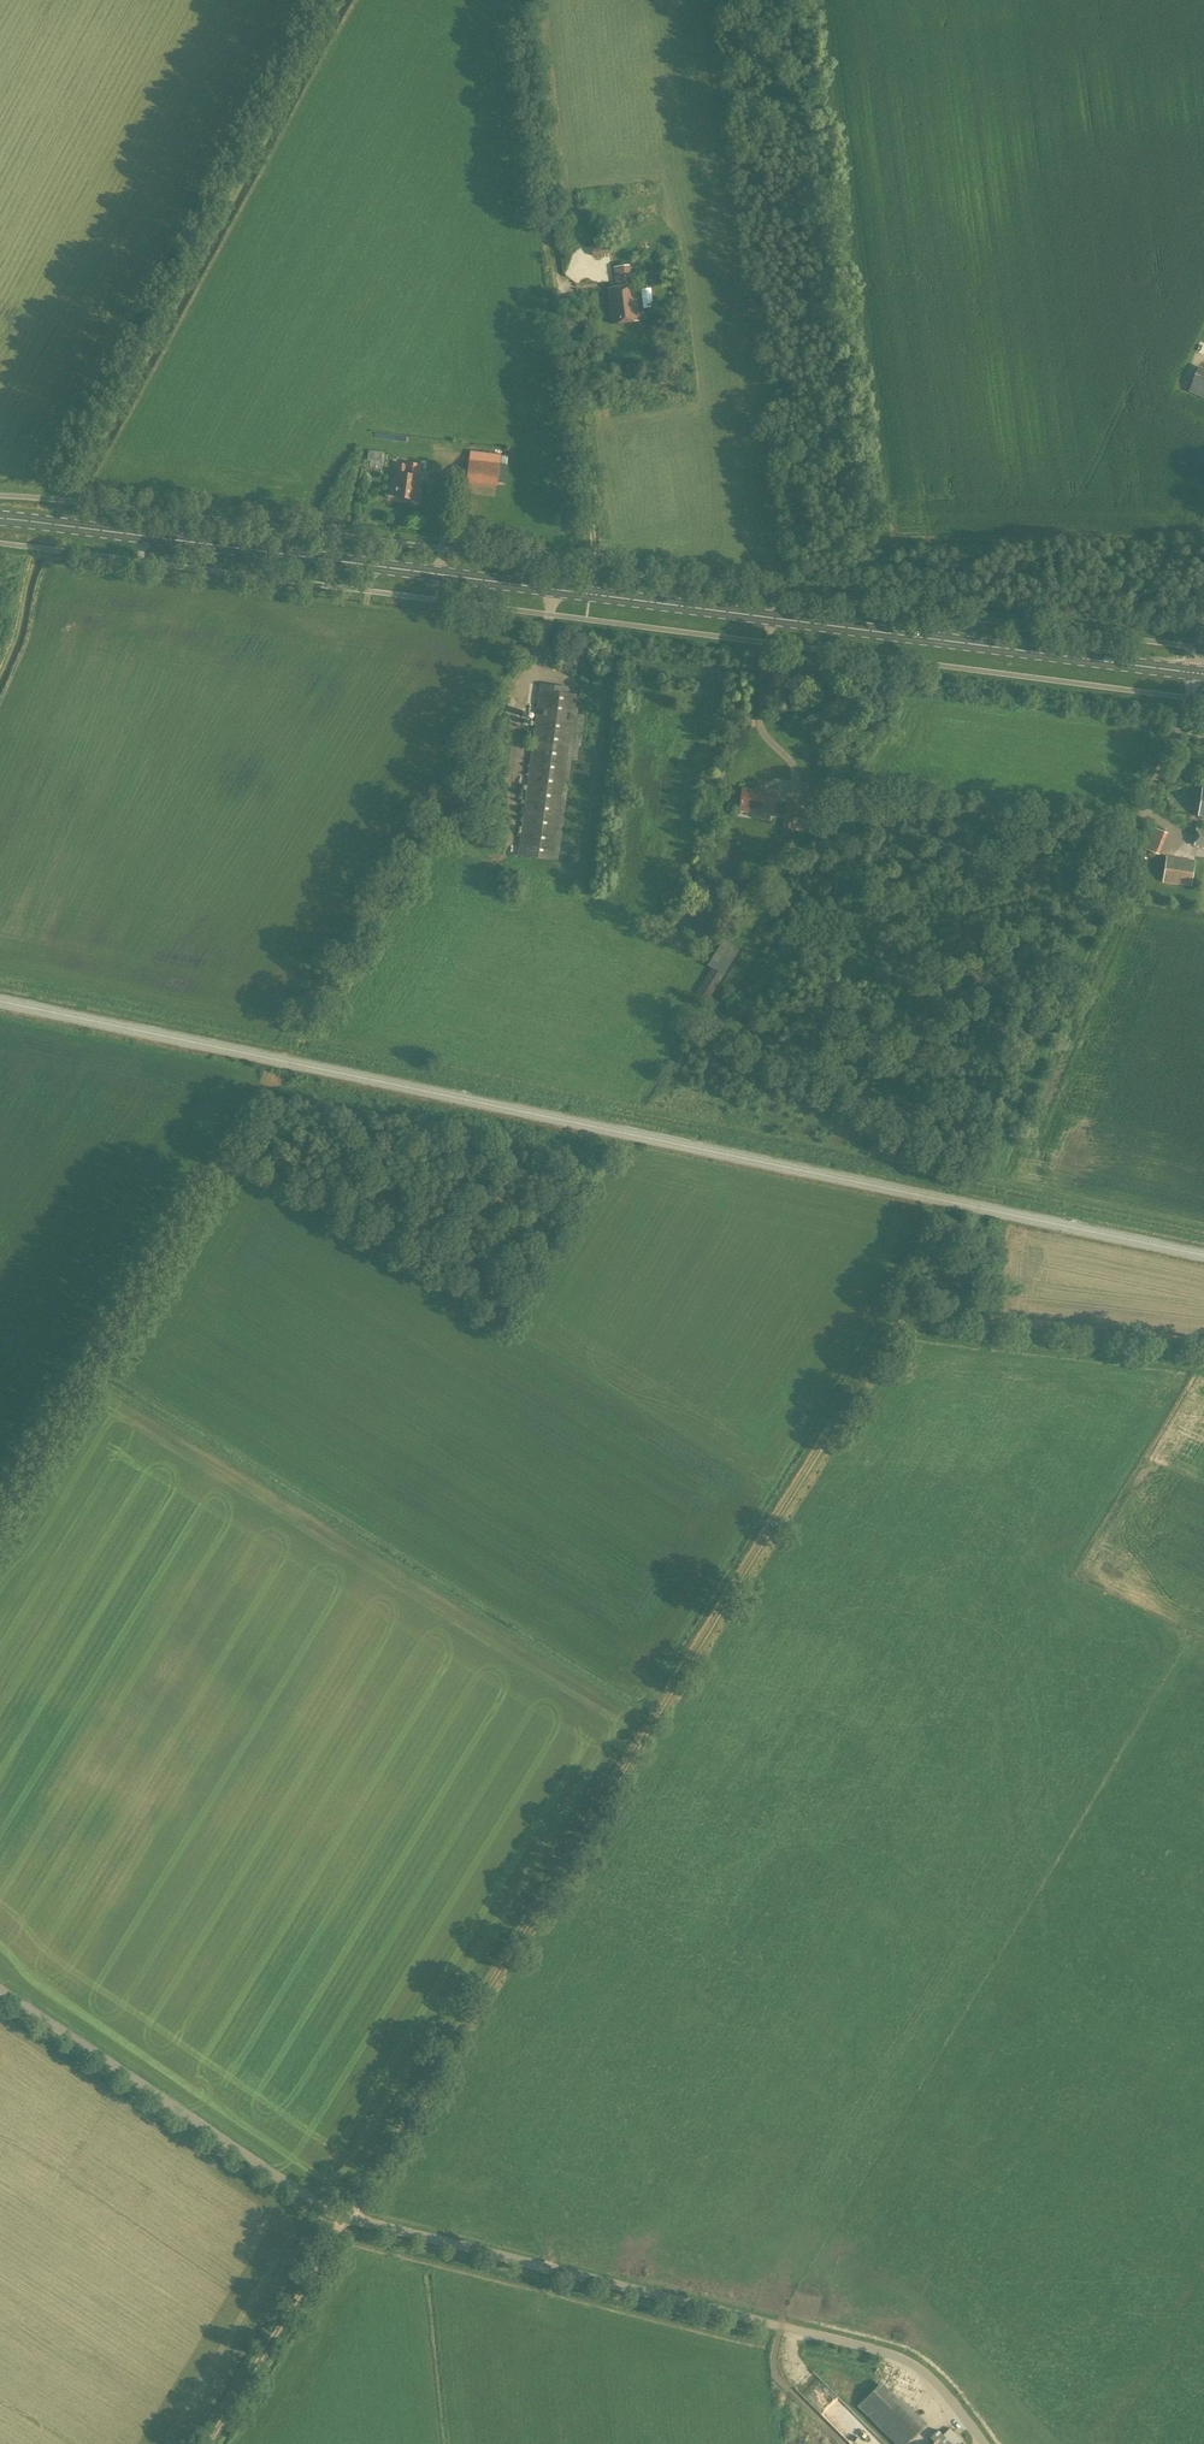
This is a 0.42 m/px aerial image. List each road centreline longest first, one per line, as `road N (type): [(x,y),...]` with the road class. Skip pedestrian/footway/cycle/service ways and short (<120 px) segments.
road 1 (track): [(1203,1345),(933,1312),(907,1318),(889,1334),(209,2443)]
road 2 (primary): [(1195,674),(0,518)]
road 3 (unclassified): [(984,2443),(924,2371),(880,2350),(333,2212),(0,1988)]
road 4 (track): [(590,594),(594,541),(517,0)]
road 5 (track): [(0,1522),(280,1074)]
road 6 (track): [(306,1032),(551,615),(554,589)]

